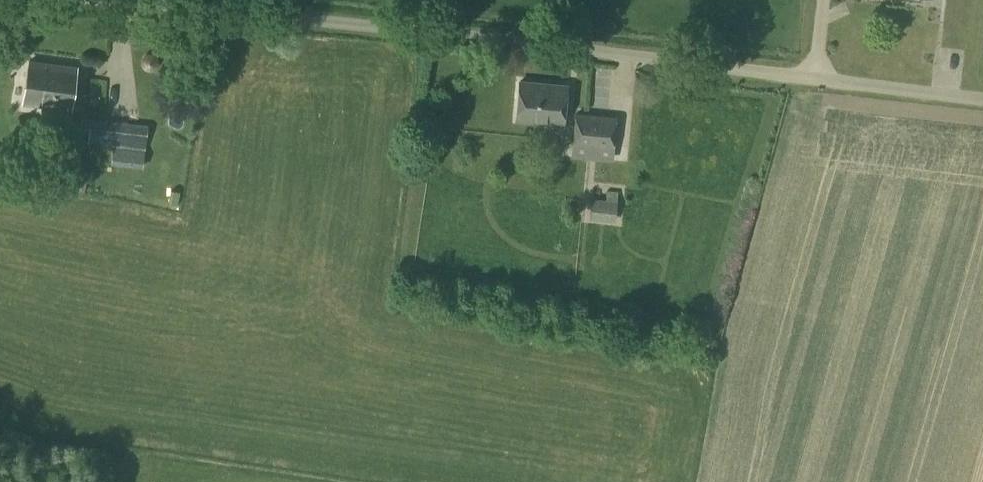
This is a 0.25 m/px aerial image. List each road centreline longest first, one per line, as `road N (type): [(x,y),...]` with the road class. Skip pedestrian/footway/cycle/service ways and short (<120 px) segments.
road 1 (unclassified): [(982,103),(61,0)]

